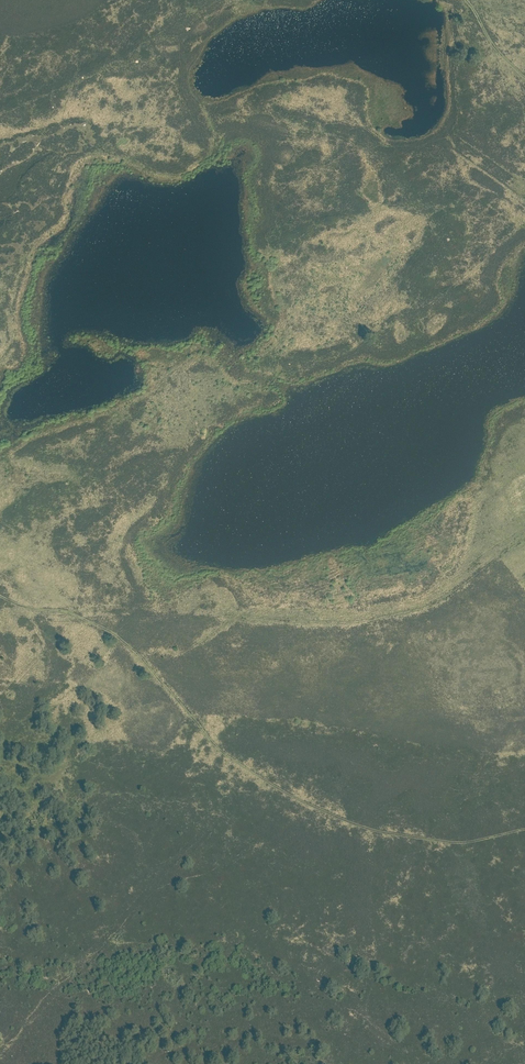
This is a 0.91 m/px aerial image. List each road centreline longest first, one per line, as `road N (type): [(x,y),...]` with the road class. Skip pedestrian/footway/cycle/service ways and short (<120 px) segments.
road 1 (track): [(0,594),(35,610),(78,613),(113,634),(220,750),(319,810),(364,827),(464,843),(524,829)]

